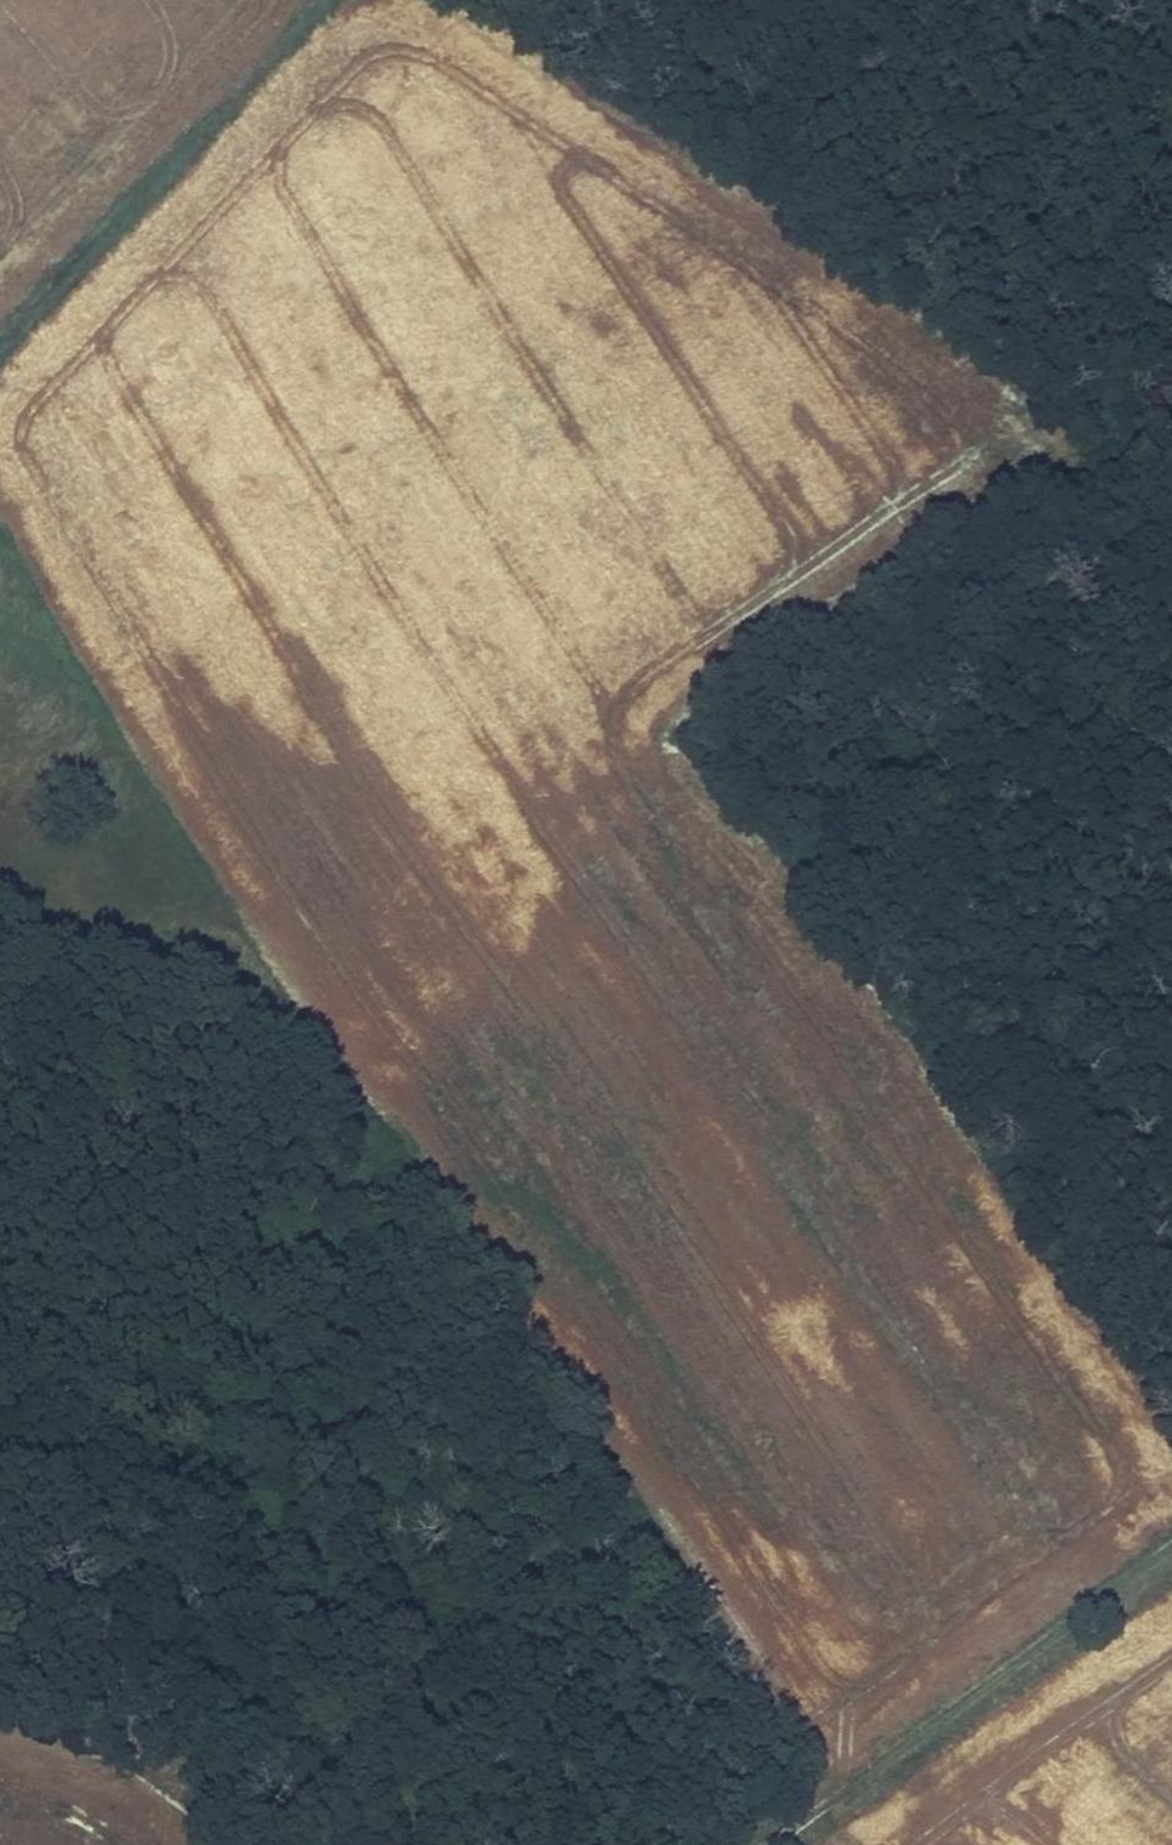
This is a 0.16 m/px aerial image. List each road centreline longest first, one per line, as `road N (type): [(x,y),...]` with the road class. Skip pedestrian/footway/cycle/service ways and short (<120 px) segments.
road 1 (track): [(780,1844),(1171,1549)]

